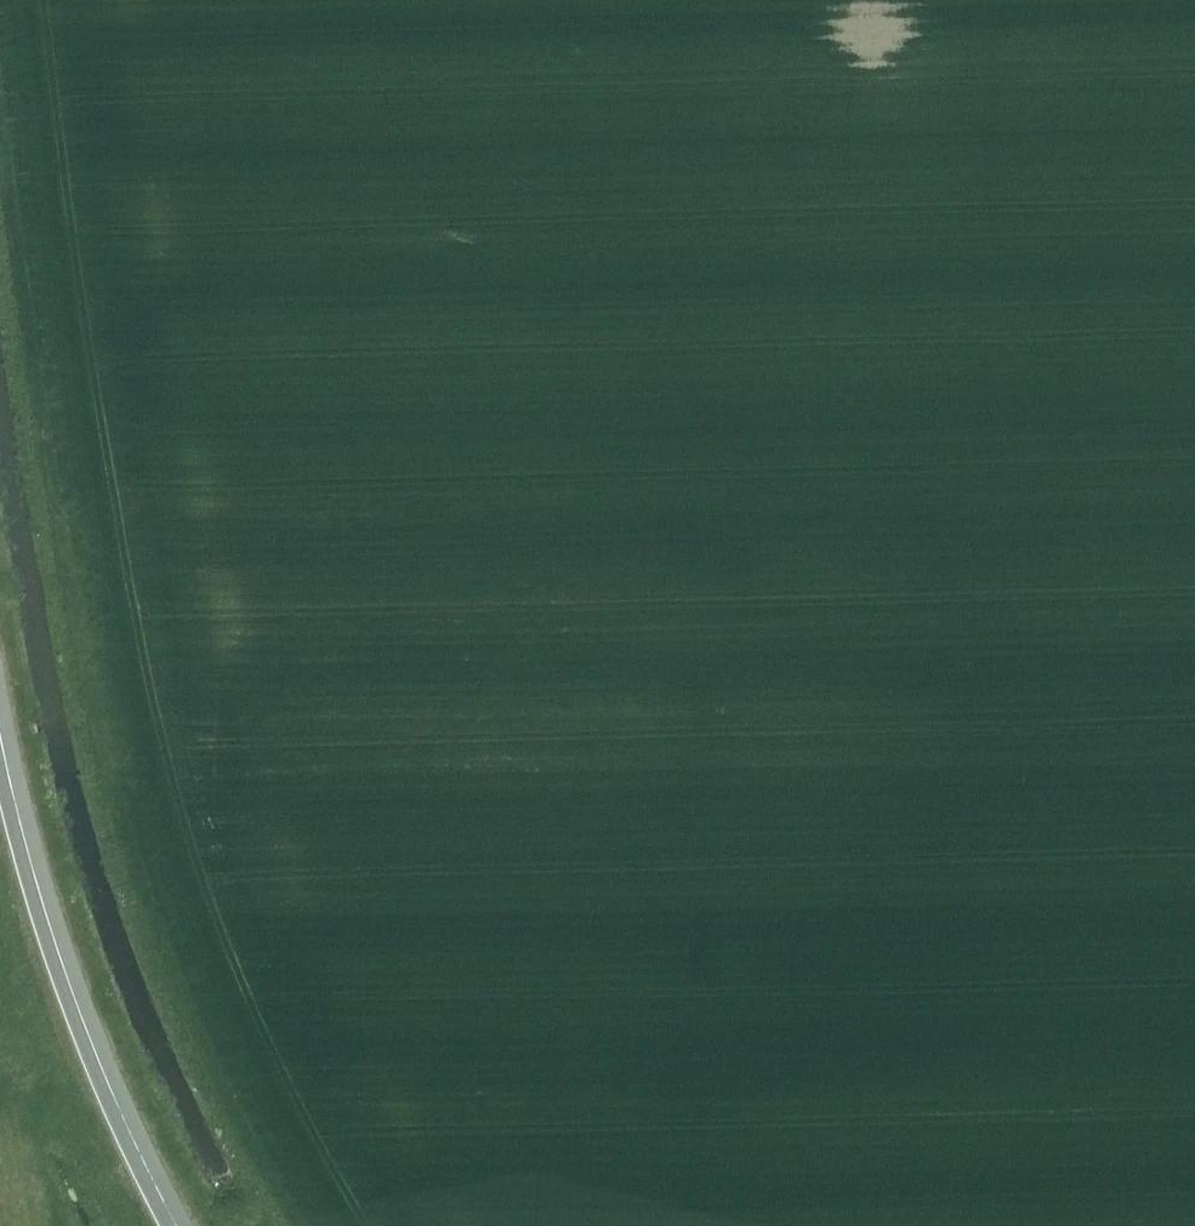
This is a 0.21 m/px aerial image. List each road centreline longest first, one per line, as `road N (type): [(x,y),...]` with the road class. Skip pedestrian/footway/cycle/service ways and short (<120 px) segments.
road 1 (motorway): [(176,1225),(68,997),(0,763)]

